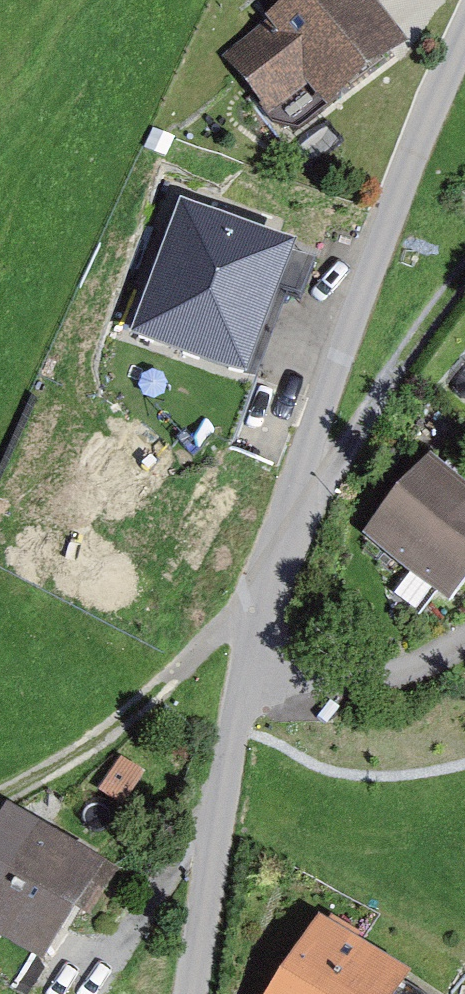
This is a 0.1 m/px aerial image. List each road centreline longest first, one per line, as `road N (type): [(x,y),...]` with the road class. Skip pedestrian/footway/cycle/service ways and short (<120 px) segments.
road 1 (unclassified): [(464,30),(428,98),(283,520)]
road 2 (unclassified): [(192,993),(244,623),(283,520)]
road 3 (track): [(0,798),(88,745),(244,623)]
road 4 (unclassified): [(464,283),(283,520)]

